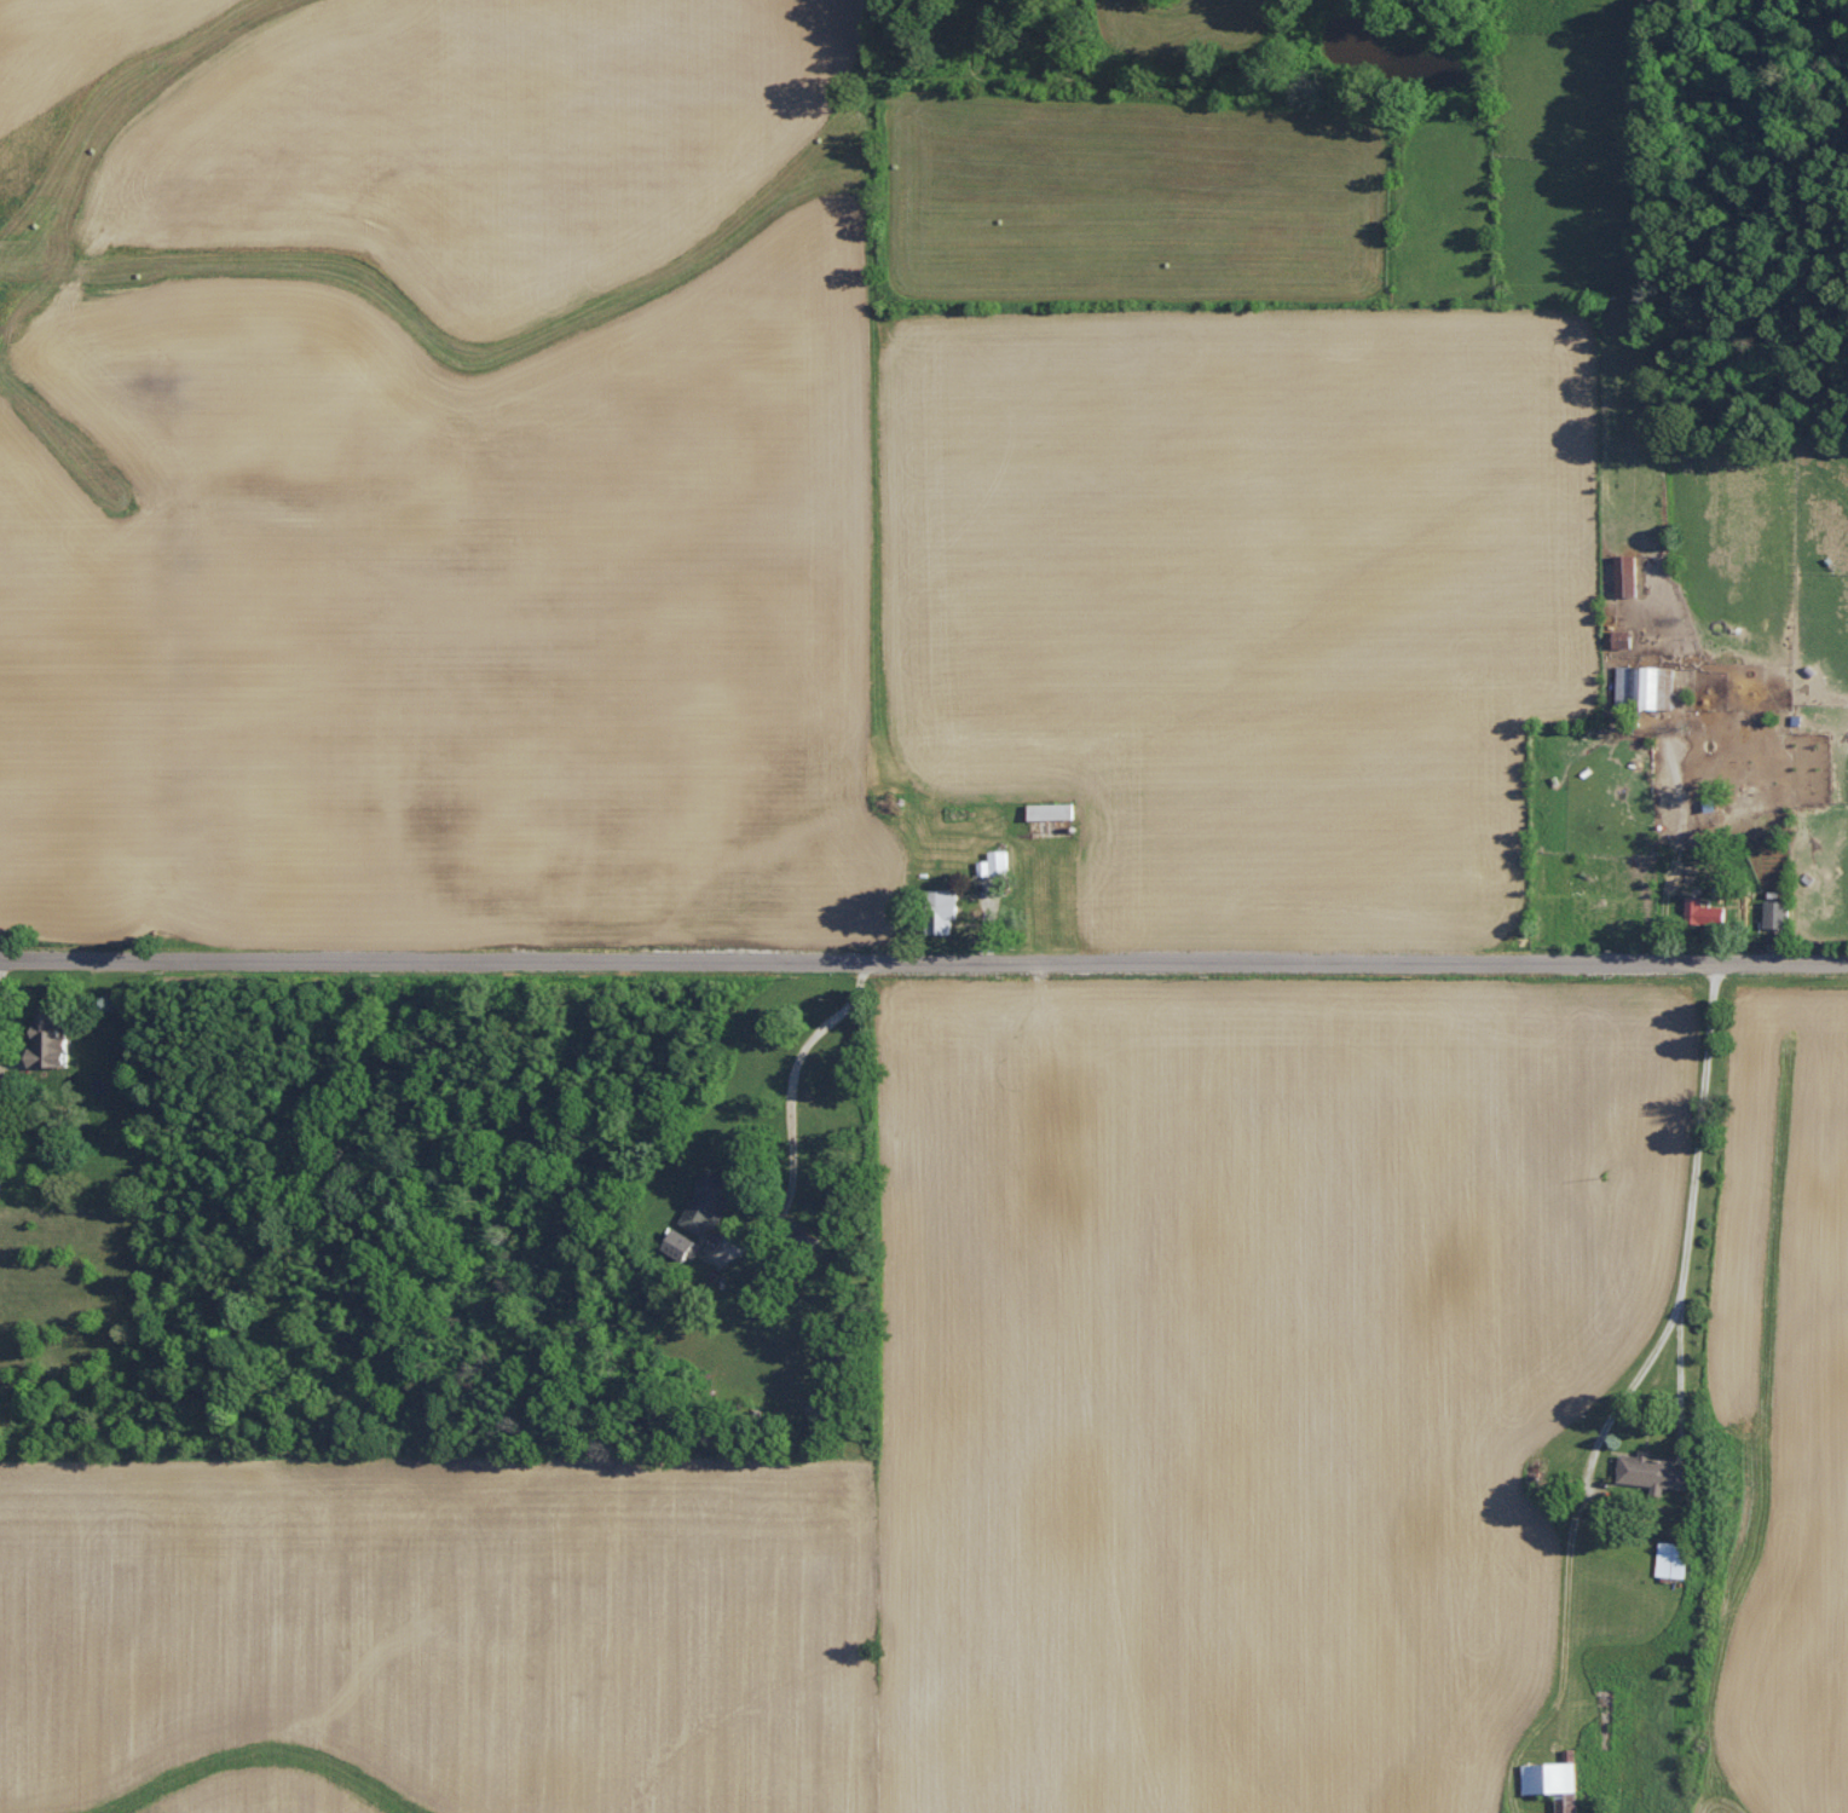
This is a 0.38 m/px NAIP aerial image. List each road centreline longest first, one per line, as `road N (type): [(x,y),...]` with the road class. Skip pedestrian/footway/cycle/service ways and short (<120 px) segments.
road 1 (residential): [(1847,964),(0,959)]
road 2 (residential): [(1728,965),(1725,1072),(1700,1228),(1587,1433),(1565,1589),(1559,1756)]

